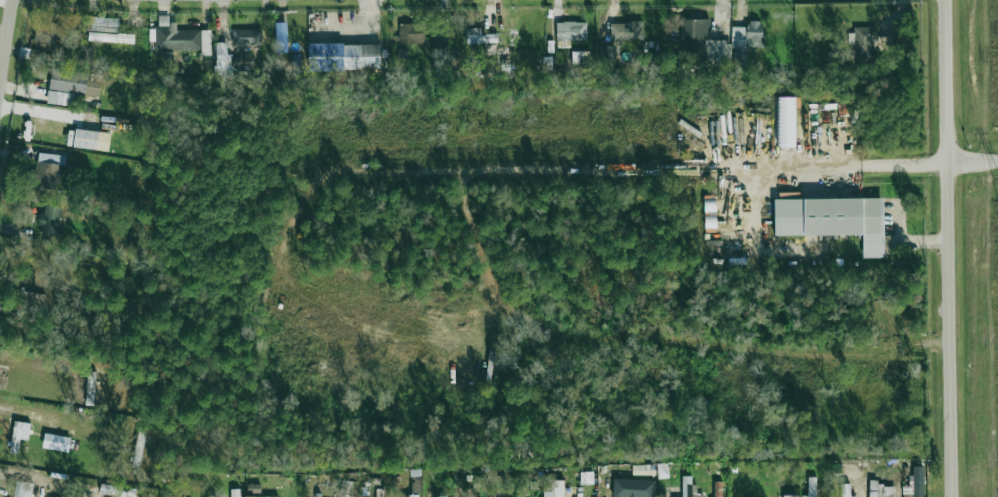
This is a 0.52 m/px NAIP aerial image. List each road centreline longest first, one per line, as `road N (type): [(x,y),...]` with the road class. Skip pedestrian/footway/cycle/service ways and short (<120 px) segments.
road 1 (tertiary): [(946,0),(953,496)]

